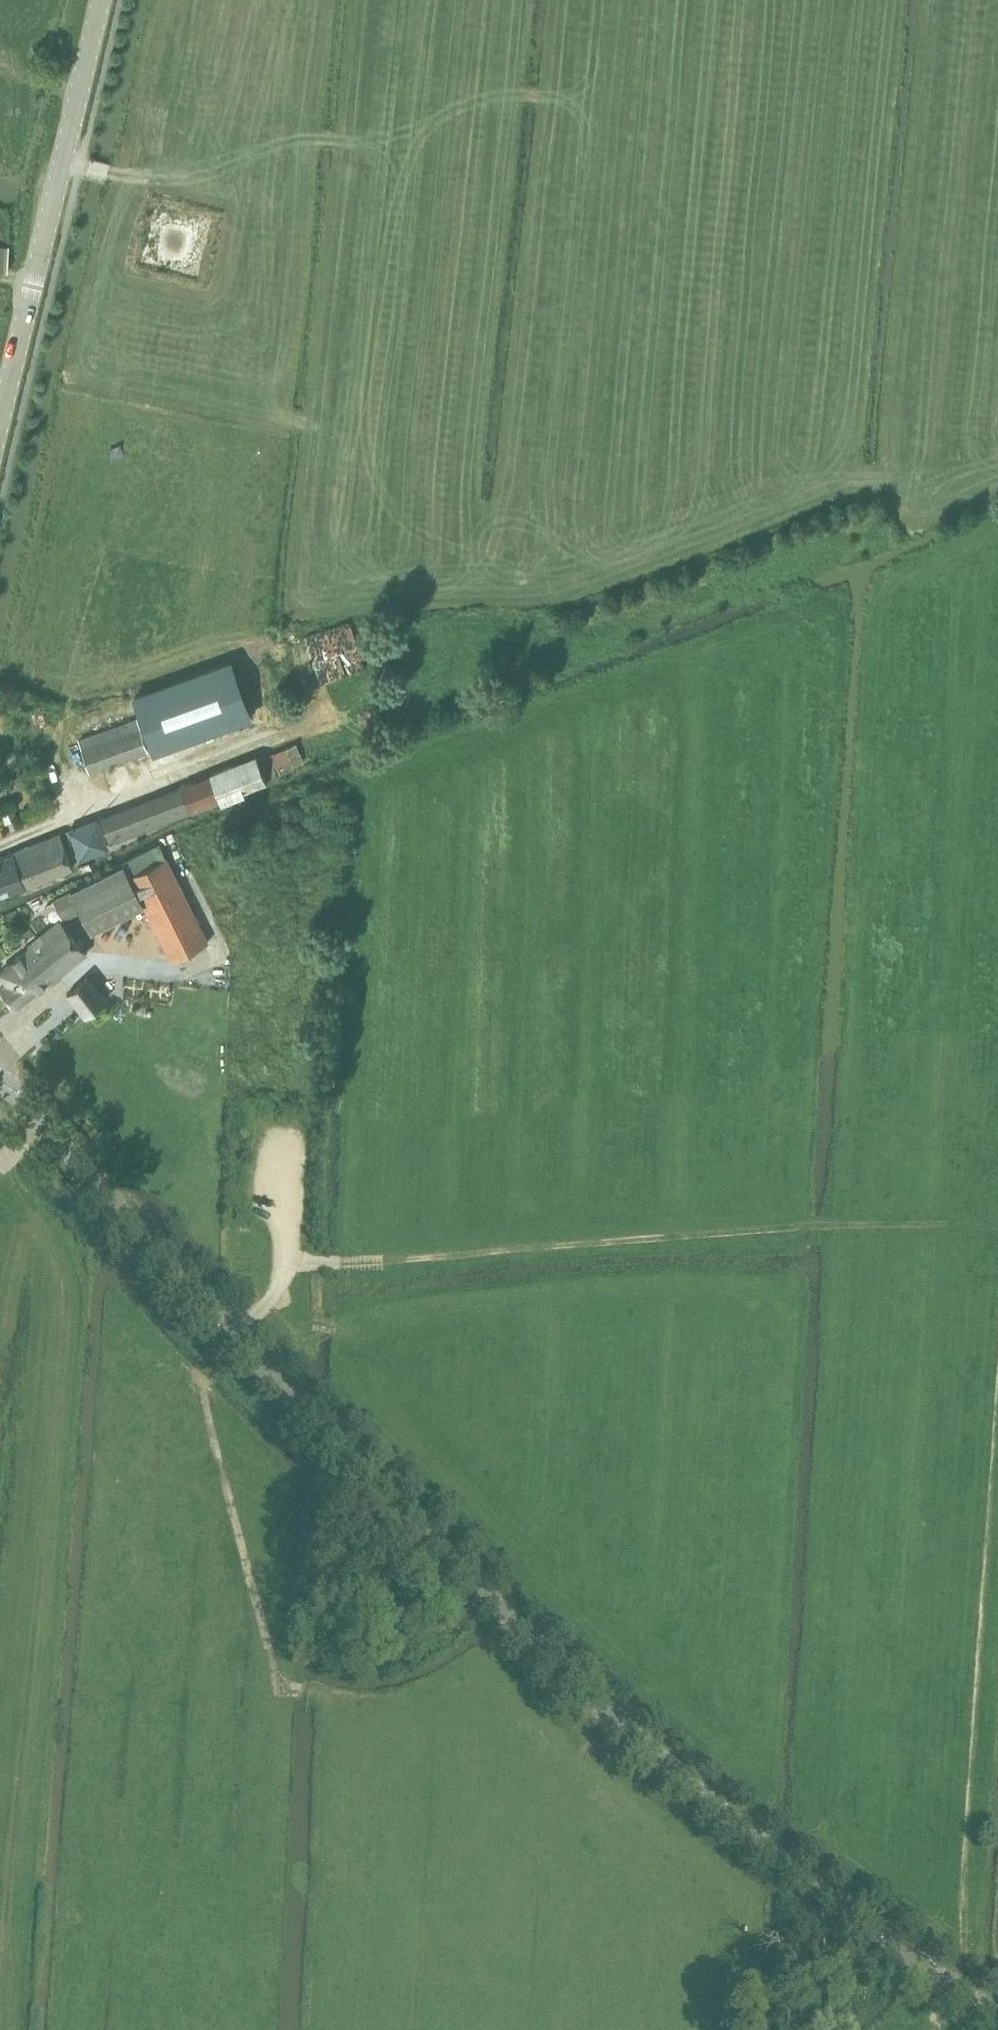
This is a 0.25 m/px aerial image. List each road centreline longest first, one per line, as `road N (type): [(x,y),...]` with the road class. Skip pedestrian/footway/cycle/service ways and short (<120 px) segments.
road 1 (tertiary): [(997,2017),(851,1916),(639,1741),(239,1346),(17,1093),(0,1086)]
road 2 (track): [(288,1266),(997,1226)]
road 3 (track): [(997,1418),(956,1991)]
road 4 (tertiary): [(0,419),(101,0)]
road 5 (track): [(301,1691),(279,1684),(208,1423),(202,1383),(225,1359)]

